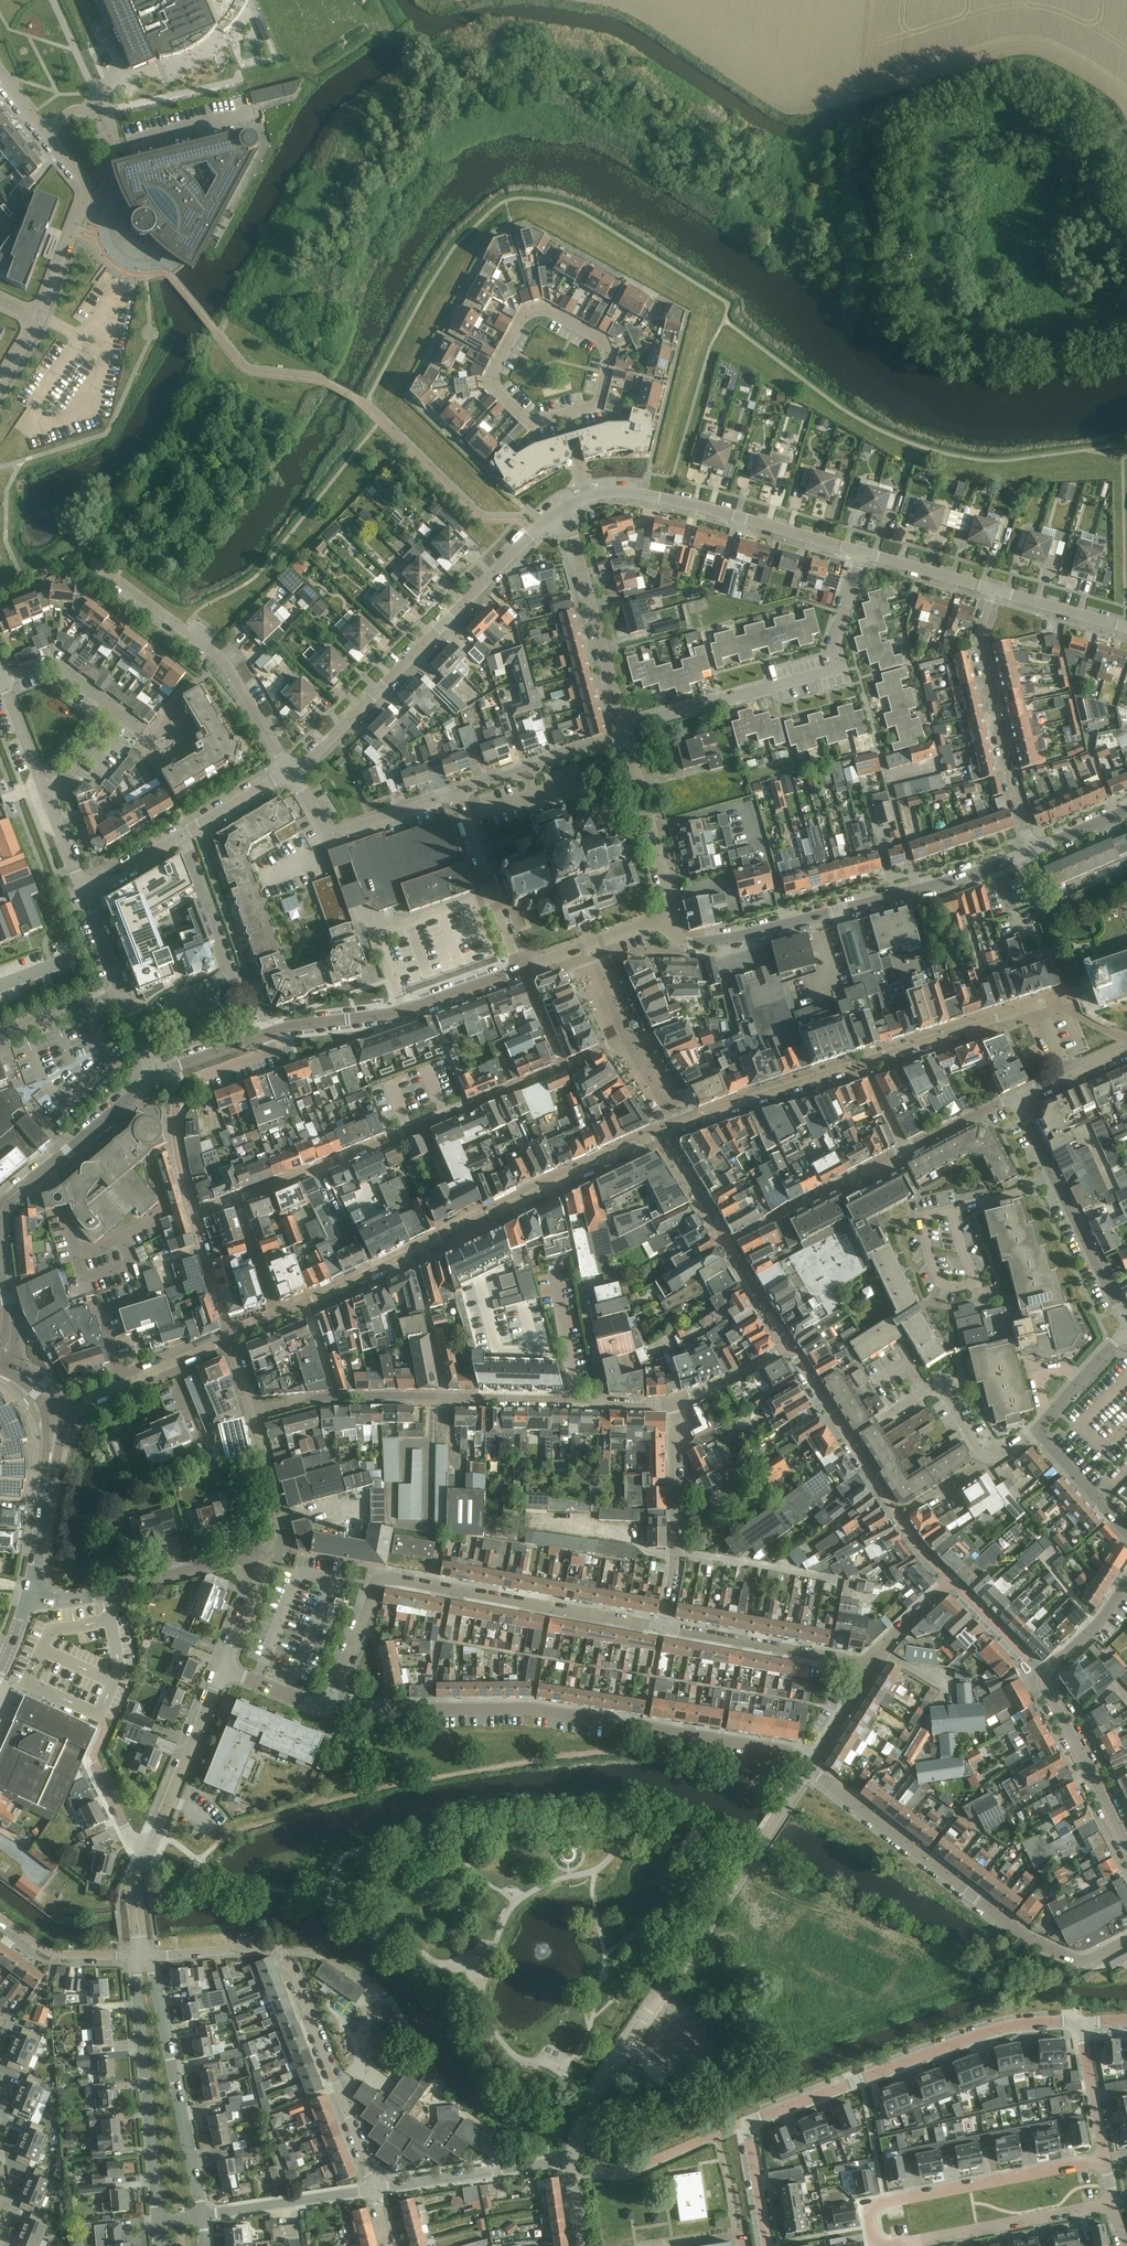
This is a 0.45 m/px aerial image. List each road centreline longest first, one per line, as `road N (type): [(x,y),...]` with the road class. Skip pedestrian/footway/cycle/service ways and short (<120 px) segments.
road 1 (residential): [(1105,2161),(882,2204),(868,2217),(880,2245),(1112,2203)]
road 2 (residential): [(807,1767),(781,1749),(533,1709),(327,1707)]
road 3 (residential): [(767,2245),(745,2121),(996,2030),(1079,2022)]
road 4 (unclassified): [(573,2158),(594,2092),(807,1767)]
road 5 (residential): [(377,2191),(285,1958),(272,1950),(143,1956)]
road 6 (residential): [(306,1304),(661,1133)]
road 7 (residential): [(1126,1942),(1080,1961),(1025,1938),(807,1767)]
road 8 (residential): [(293,772),(564,509)]
road 9 (residential): [(565,1067),(235,1199)]
road 10 (residential): [(624,726),(842,670),(836,645),(862,553)]
road 11 (residential): [(665,1631),(385,1579),(364,1620)]
road 12 (residential): [(293,772),(238,681),(91,563)]
road 13 (residential): [(589,496),(665,498),(862,553)]
road 14 (residential): [(41,317),(88,188),(0,78)]
road 15 (residential): [(1034,850),(979,645),(993,590)]
road 16 (unclassified): [(524,971),(401,1015),(266,1038)]
road 17 (residential): [(201,2216),(156,1981),(143,1956)]
road 18 (residential): [(336,1396),(603,1404)]
road 19 (residential): [(565,414),(529,424),(490,387),(488,375),(517,326),(525,313),(549,311),(609,342)]
road 20 (residential): [(143,1956),(137,1985),(158,2221)]
road 21 (unclassified): [(666,927),(689,945),(736,938),(917,891)]
road 22 (residential): [(864,1062),(1040,1005),(1071,1075)]
road 23 (residential): [(83,899),(293,772)]
road 24 (residential): [(846,1440),(924,1391),(947,1397),(990,1459),(1035,1431)]
road 25 (residential): [(30,1596),(77,1599),(237,1558),(257,1565)]
road 26 (residential): [(46,801),(102,728),(101,706),(59,671),(38,666),(2,680)]
road 27 (residential): [(665,1631),(677,1560),(674,1404)]
road 28 (residential): [(624,726),(564,509)]
road 29 (residential): [(661,1133),(864,1062)]
road 30 (residential): [(871,1667),(665,1631)]
road 31 (residential): [(0,1209),(155,1076)]
road 32 (residential): [(725,1243),(904,1149)]
road 33 (residential): [(459,792),(339,832),(293,772)]
road 34 (residential): [(377,2191),(573,2158)]
road 35 (residential): [(666,927),(672,906),(628,741)]
road 36 (residential): [(151,1847),(223,1670)]
road 37 (residential): [(524,971),(459,792)]
road 38 (residential): [(55,1411),(229,1339)]
road 39 (tertiary): [(1126,1847),(1045,1678)]
road 40 (secondary): [(30,1596),(55,1411)]
road 41 (residential): [(956,1210),(975,1280),(956,1291),(940,1283),(920,1218)]
road 42 (residential): [(201,2216),(377,2191)]
road 43 (residential): [(846,1440),(883,1503),(949,1583)]
road 44 (residential): [(628,741),(459,792)]
road 45 (tertiary): [(1126,1334),(1053,1176)]
road 46 (residential): [(917,891),(888,779),(935,767)]
road 47 (residential): [(253,1414),(277,1527),(257,1565)]
road 48 (residential): [(0,1917),(58,1955),(143,1956)]
road 49 (residential): [(603,1404),(574,1256)]
road 50 (residential): [(1105,2161),(1079,2022)]
road 51 (residential): [(993,590),(1126,629)]
road 52 (residential): [(862,553),(993,590)]
road 53 (residential): [(1126,1532),(1035,1431)]
road 54 (residential): [(949,1583),(1045,1678)]
road 55 (residential): [(1035,1431),(1126,1334)]
road 56 (residential): [(194,1213),(229,1339)]
road 57 (residential): [(172,1085),(178,1163),(194,1213)]
road 58 (residential): [(0,1038),(123,994)]
road 59 (residential): [(46,801),(2,680)]
road 60 (residential): [(674,1404),(788,1347)]
road 61 (residential): [(661,1133),(725,1243)]
road 62 (tertiary): [(1045,1678),(1103,1620),(1126,1582)]
road 63 (residential): [(276,1318),(235,1199)]
road 64 (residential): [(904,1149),(1017,1097)]
road 65 (unclassified): [(917,891),(1034,850)]
road 66 (residential): [(725,1243),(788,1347)]
road 67 (residential): [(172,1085),(269,1058),(266,1038)]

